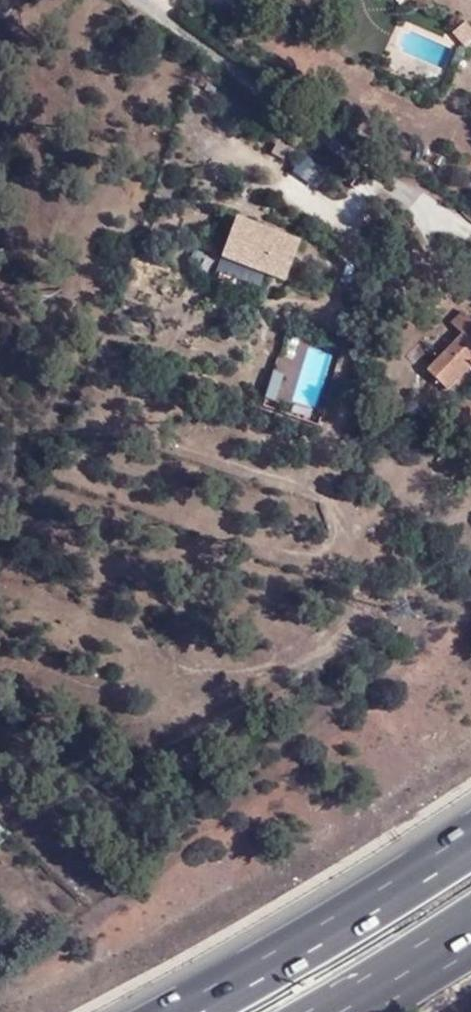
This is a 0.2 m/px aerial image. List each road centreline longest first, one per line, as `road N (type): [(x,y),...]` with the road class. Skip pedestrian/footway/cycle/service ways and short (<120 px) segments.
road 1 (residential): [(139,0),(386,189),(470,243)]
road 2 (motorway): [(470,845),(199,1011)]
road 3 (motorway): [(346,1011),(470,937)]

